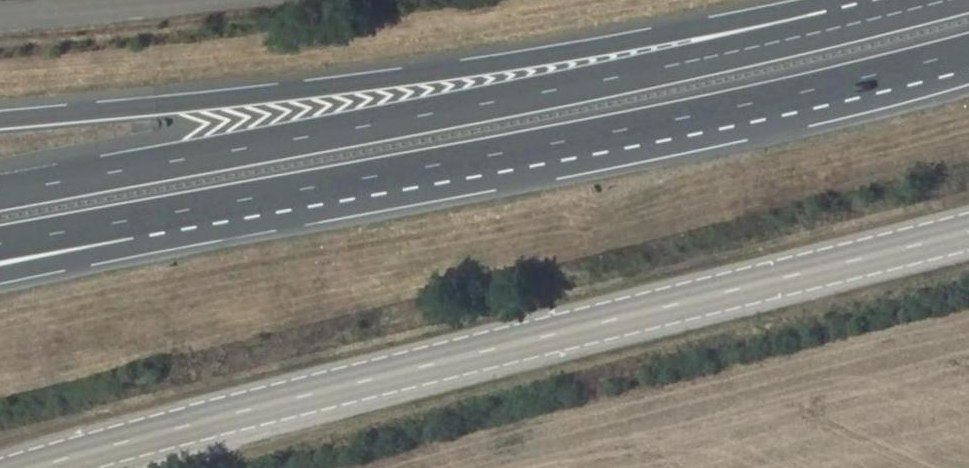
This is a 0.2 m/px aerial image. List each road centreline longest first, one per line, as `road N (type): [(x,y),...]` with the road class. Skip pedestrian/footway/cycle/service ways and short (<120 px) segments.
road 1 (secondary): [(968,231),(32,467)]
road 2 (motorway): [(945,0),(607,79),(0,192)]
road 3 (motorway): [(917,0),(404,76),(0,120)]
road 4 (motorway): [(395,174),(717,112),(968,51)]
road 5 (motorway): [(0,266),(395,174)]
road 6 (motorway): [(0,244),(395,174)]
road 7 (unclassified): [(0,16),(166,0)]

